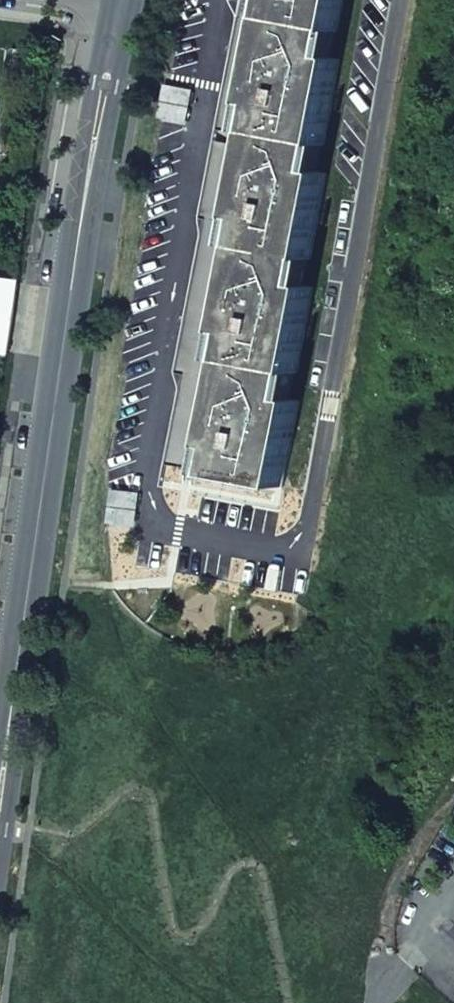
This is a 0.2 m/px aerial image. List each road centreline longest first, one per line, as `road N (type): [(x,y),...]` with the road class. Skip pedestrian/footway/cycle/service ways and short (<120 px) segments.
road 1 (residential): [(392,0),(300,523),(162,525),(127,467),(200,0)]
road 2 (tertiary): [(0,734),(120,1)]

